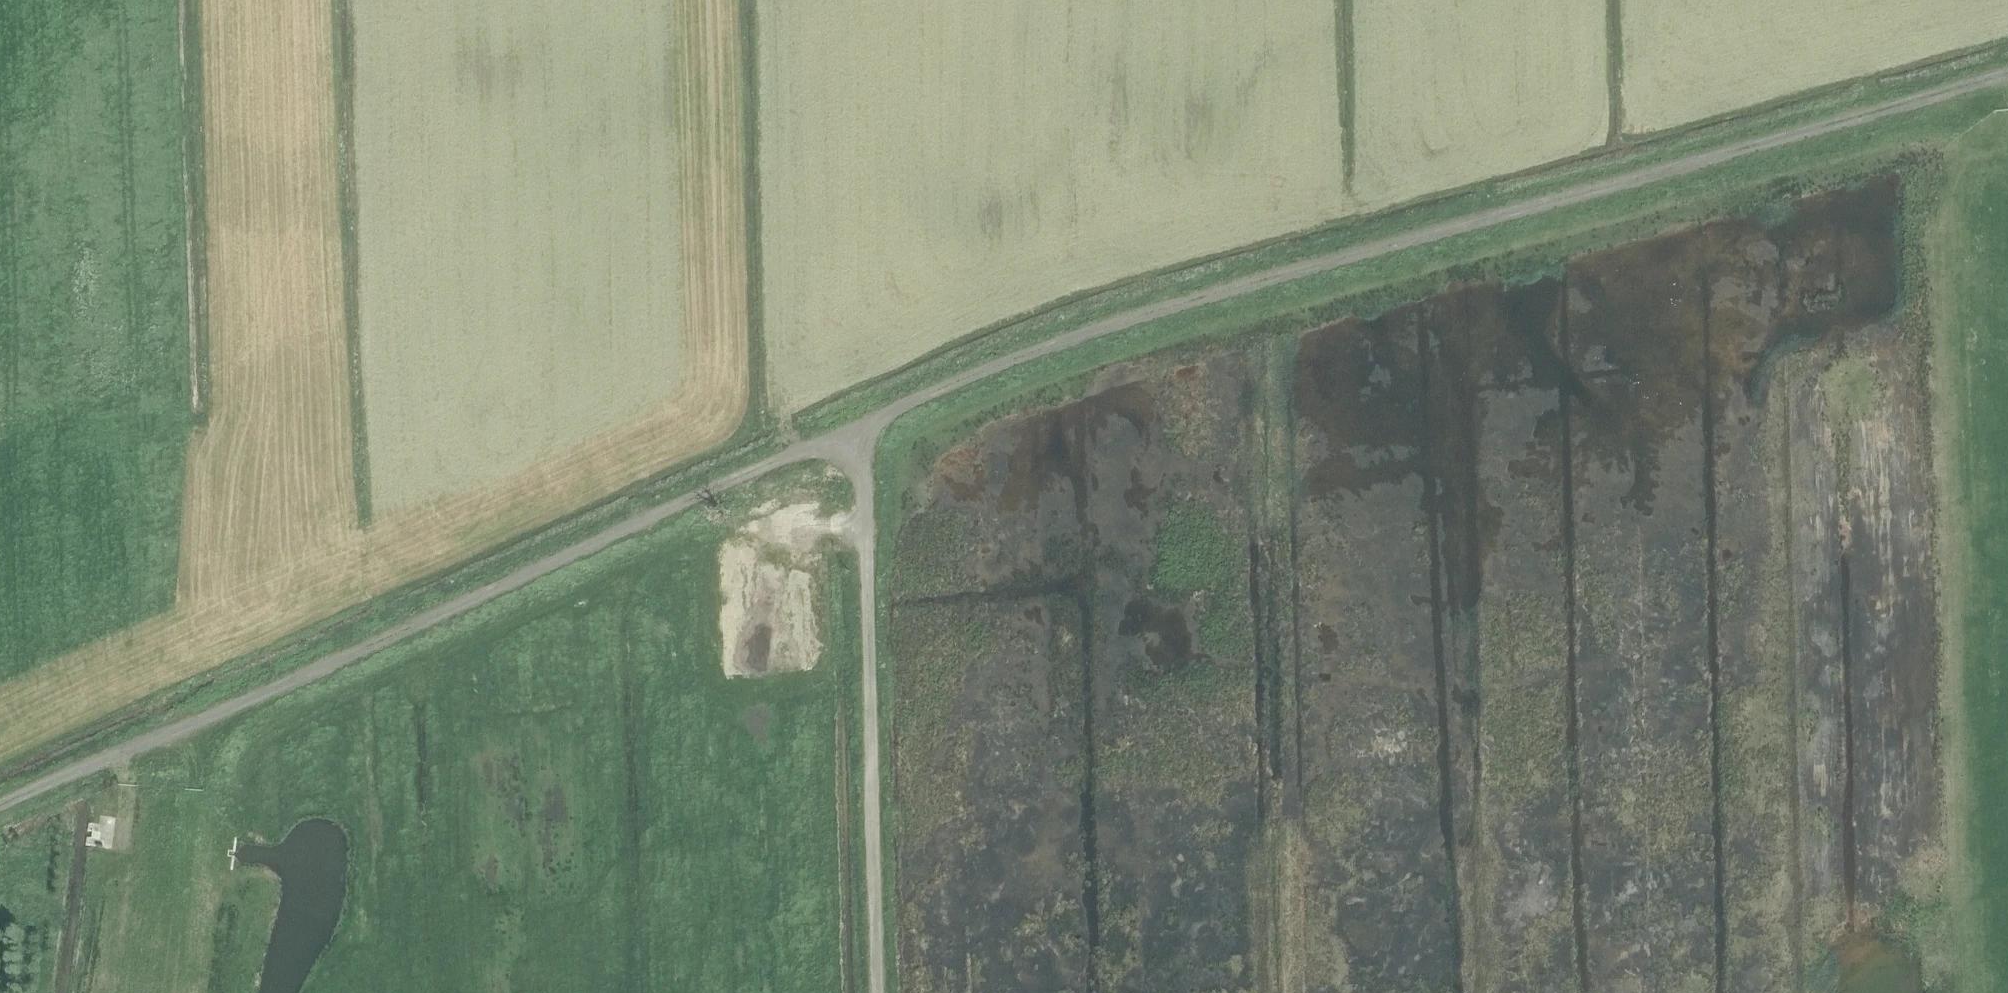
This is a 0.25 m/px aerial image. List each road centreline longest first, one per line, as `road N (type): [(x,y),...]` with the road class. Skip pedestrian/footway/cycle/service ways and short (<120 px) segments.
road 1 (track): [(2007,68),(1051,335),(841,433)]
road 2 (track): [(841,433),(0,808)]
road 3 (track): [(878,992),(863,468),(841,433)]

